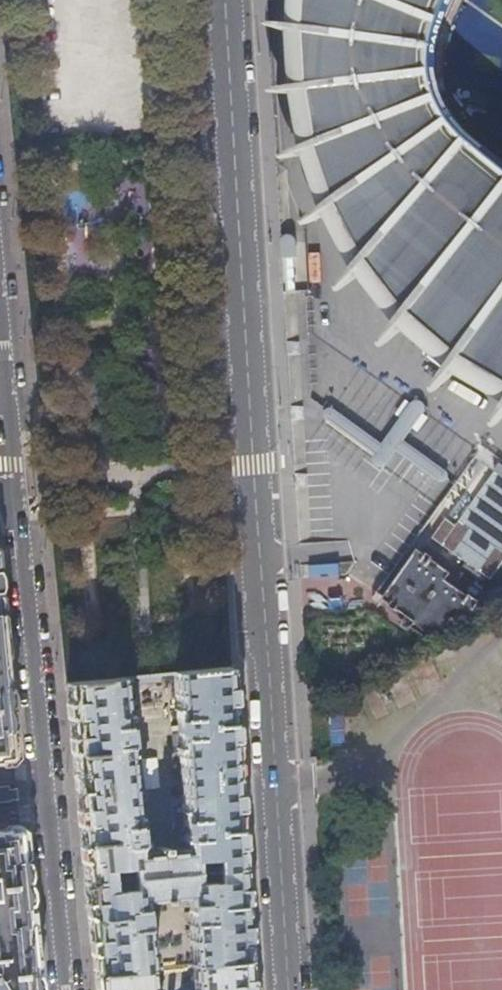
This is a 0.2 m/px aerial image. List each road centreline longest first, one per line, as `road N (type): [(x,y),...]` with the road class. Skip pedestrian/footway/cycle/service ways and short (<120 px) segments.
road 1 (residential): [(287,989),(225,0)]
road 2 (residential): [(18,487),(64,989)]
road 3 (residential): [(0,307),(18,487)]

